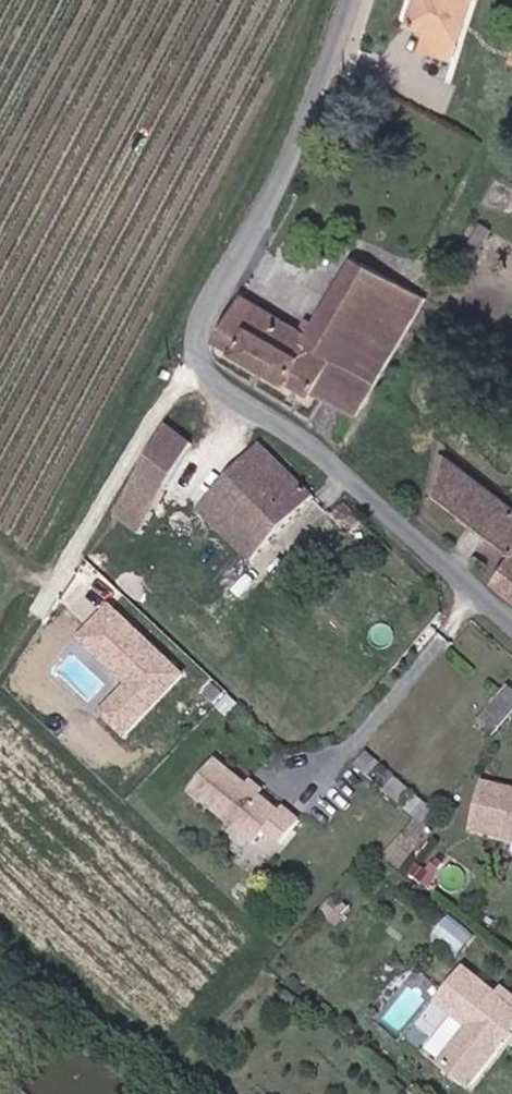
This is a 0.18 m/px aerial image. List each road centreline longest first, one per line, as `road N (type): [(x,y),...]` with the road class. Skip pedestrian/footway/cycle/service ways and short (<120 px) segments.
road 1 (unclassified): [(511,625),(320,452),(216,380),(204,356),(204,331)]
road 2 (unclassified): [(352,0),(286,180),(204,331)]

